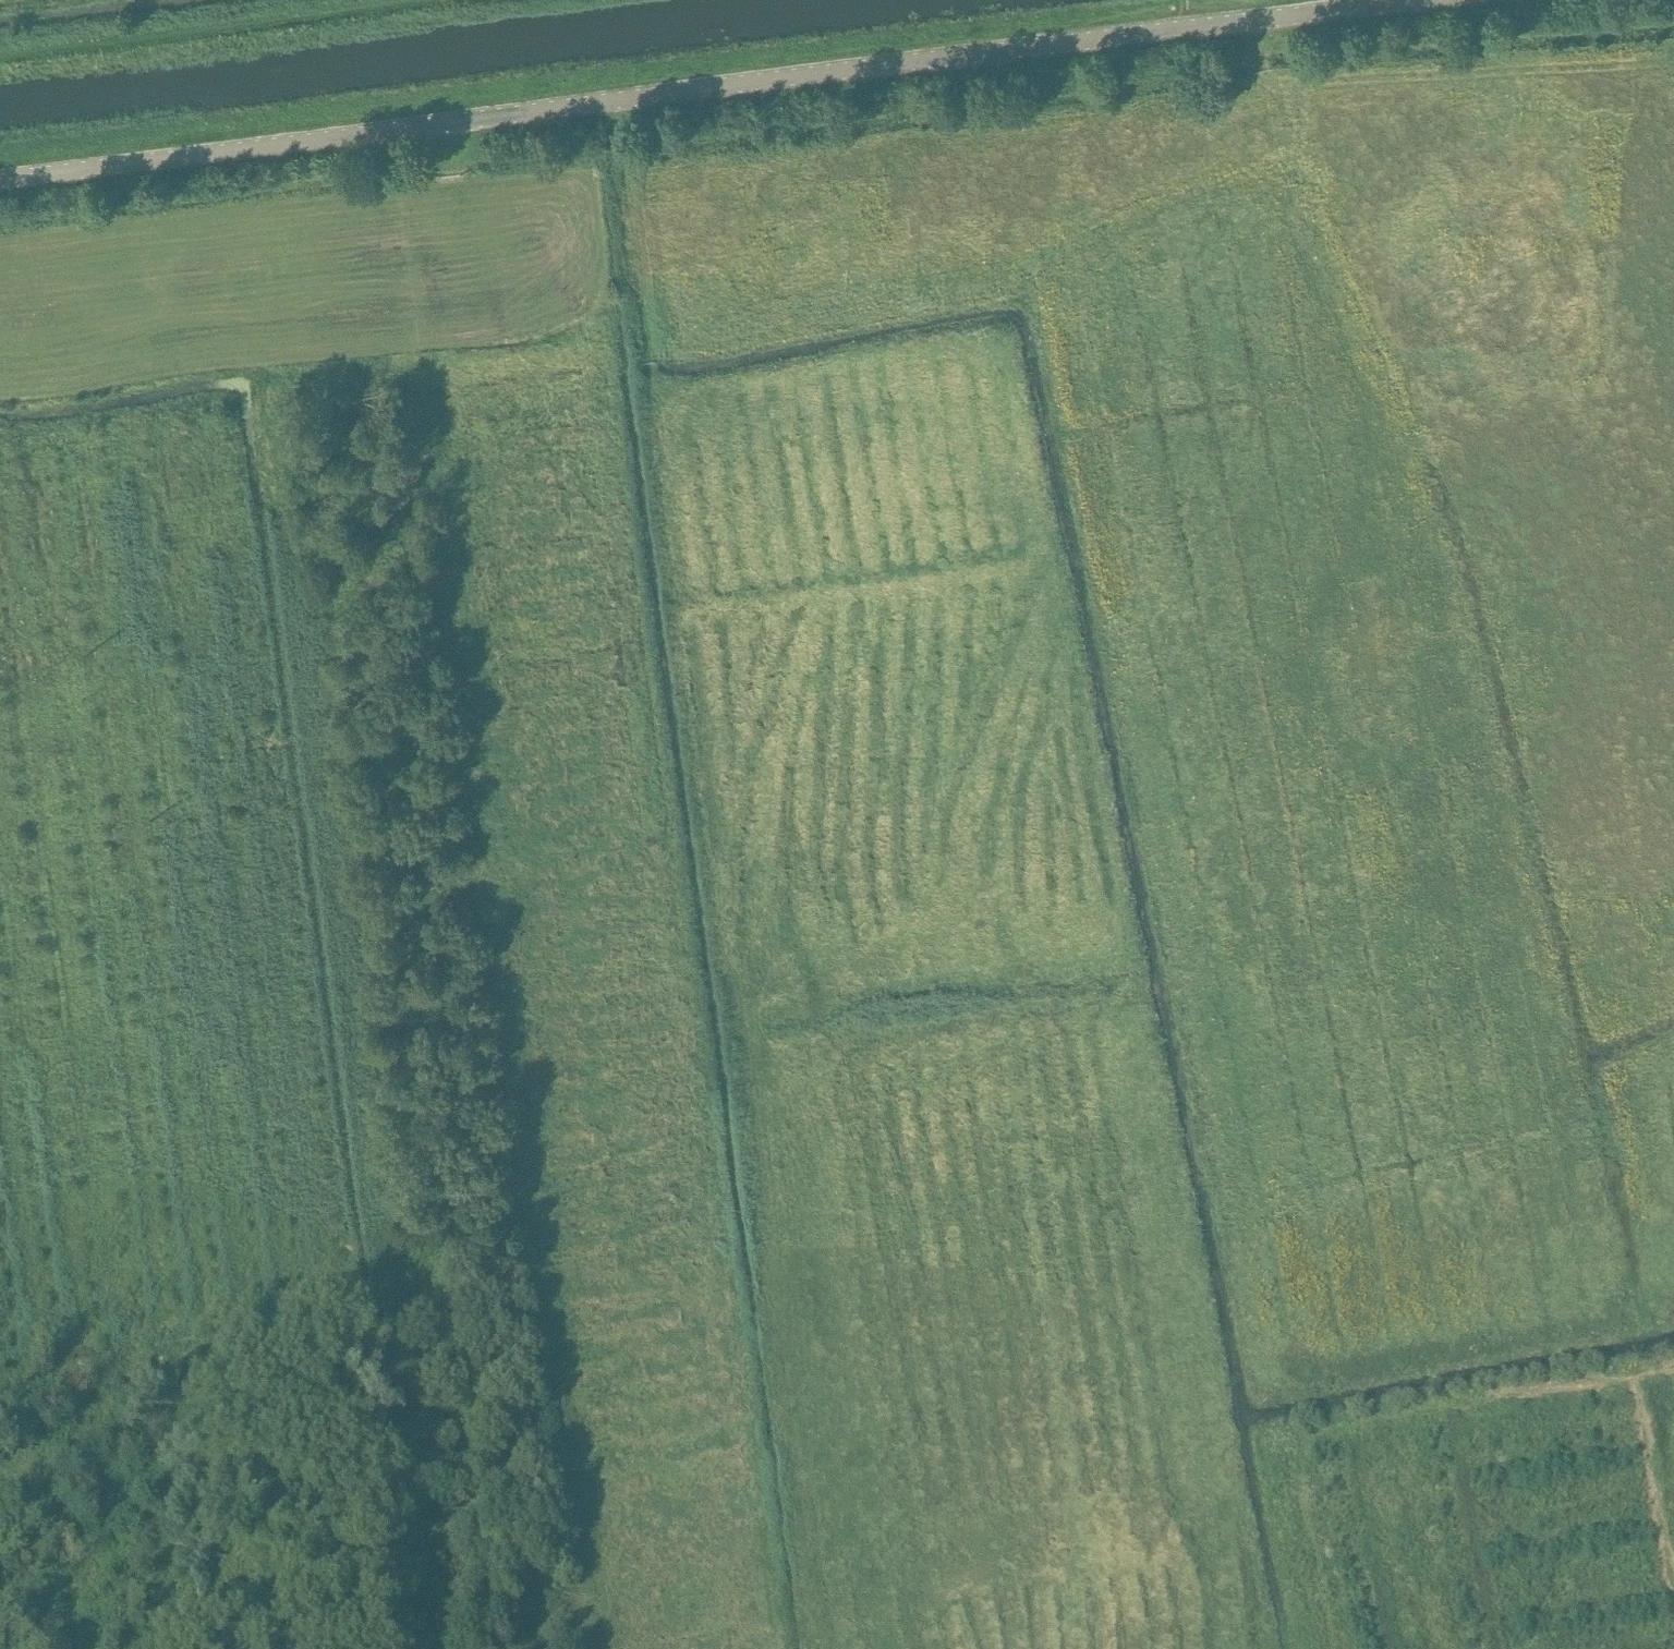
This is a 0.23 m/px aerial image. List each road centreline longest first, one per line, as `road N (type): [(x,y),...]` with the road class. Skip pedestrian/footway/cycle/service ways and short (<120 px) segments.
road 1 (tertiary): [(1435,0),(0,180)]

